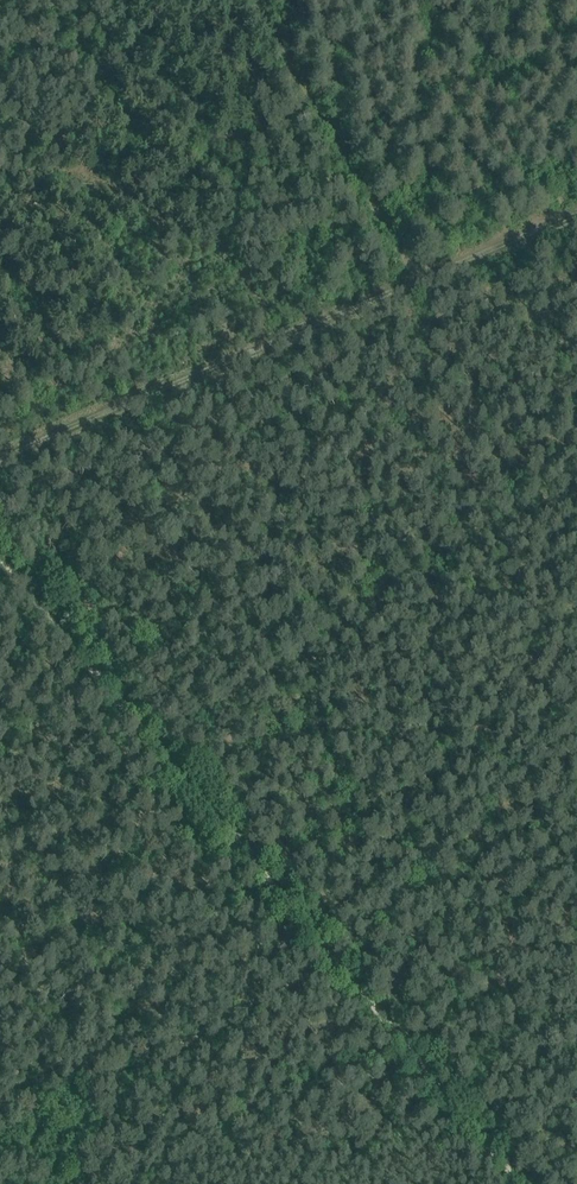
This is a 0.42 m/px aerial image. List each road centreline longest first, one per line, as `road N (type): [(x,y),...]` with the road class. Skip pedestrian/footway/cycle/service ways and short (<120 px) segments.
road 1 (track): [(521,1183),(0,547)]
road 2 (track): [(0,464),(576,211)]
road 3 (track): [(256,0),(420,281)]
road 4 (track): [(0,897),(66,1066),(83,1183)]

